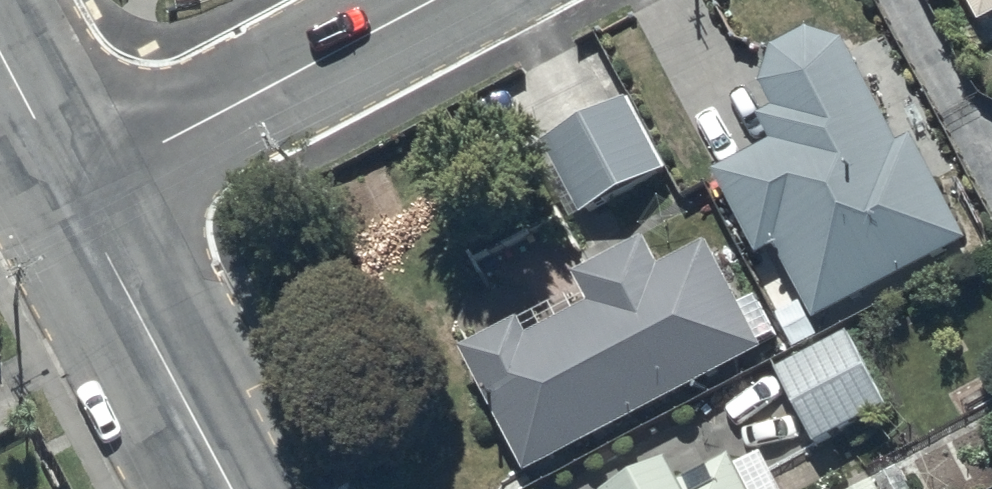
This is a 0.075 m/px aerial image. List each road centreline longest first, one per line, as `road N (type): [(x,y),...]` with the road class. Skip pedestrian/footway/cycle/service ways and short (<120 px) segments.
road 1 (residential): [(78,196),(434,0)]
road 2 (secondary): [(226,488),(78,196)]
road 3 (secondary): [(78,196),(0,51)]

